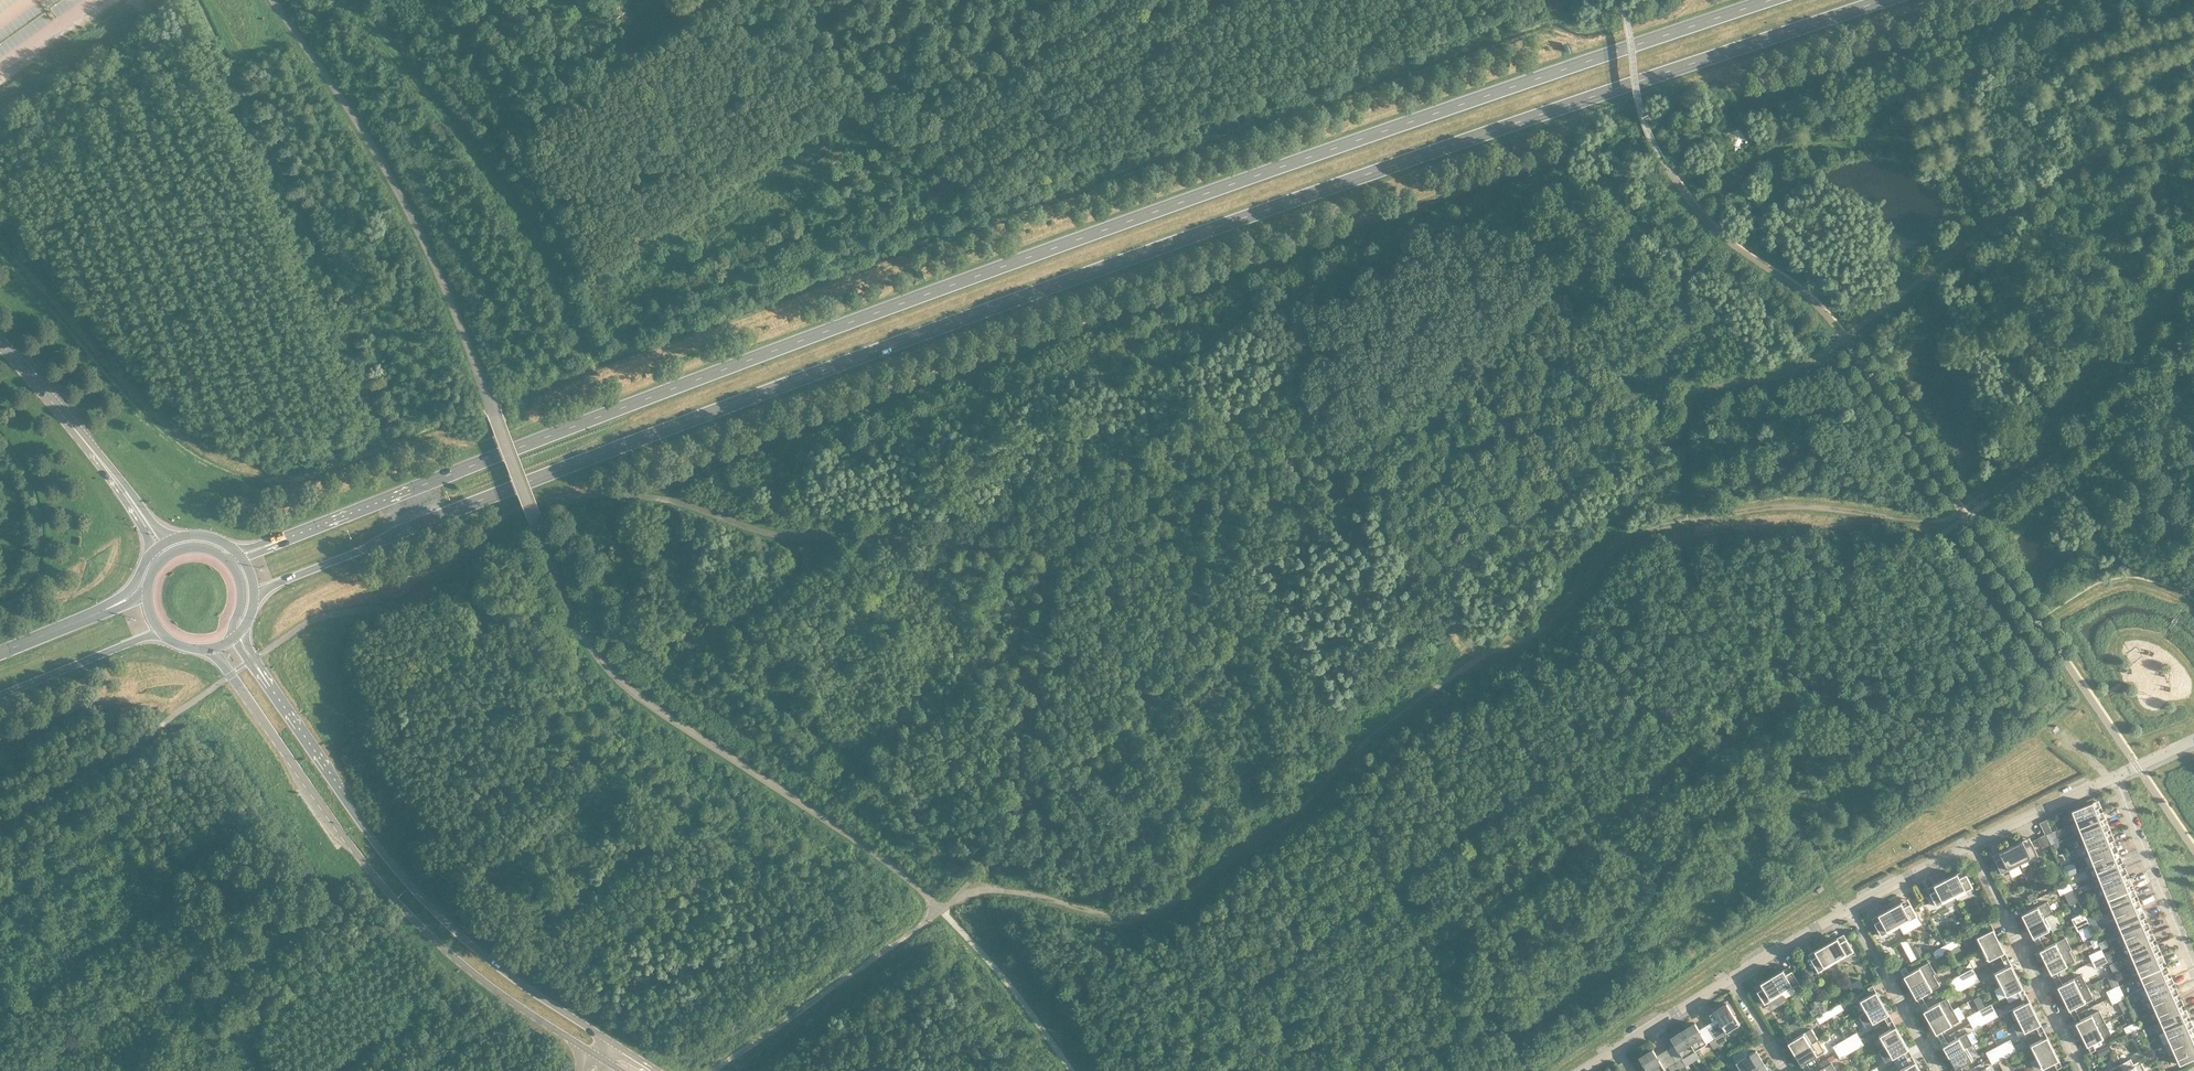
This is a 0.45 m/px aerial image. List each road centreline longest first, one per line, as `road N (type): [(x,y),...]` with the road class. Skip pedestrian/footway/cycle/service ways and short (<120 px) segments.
road 1 (trunk): [(254,599),(546,475),(1118,260),(1892,0)]
road 2 (trunk): [(1776,0),(1137,217),(282,540)]
road 3 (secondary): [(211,648),(390,894),(451,956),(591,1049)]
road 4 (secondary): [(605,1041),(472,946),(405,879),(264,676)]
road 5 (residential): [(2080,1070),(1969,845)]
road 6 (residential): [(2193,962),(2116,779)]
road 7 (residential): [(1935,1070),(1846,910)]
road 8 (tertiary): [(0,345),(116,478)]
road 9 (trunk): [(0,696),(162,631)]
road 10 (residential): [(1969,845),(2116,779)]
road 11 (residential): [(1846,910),(1969,845)]
road 12 (residential): [(1728,982),(1846,910)]
road 13 (residential): [(1617,1052),(1728,982)]

